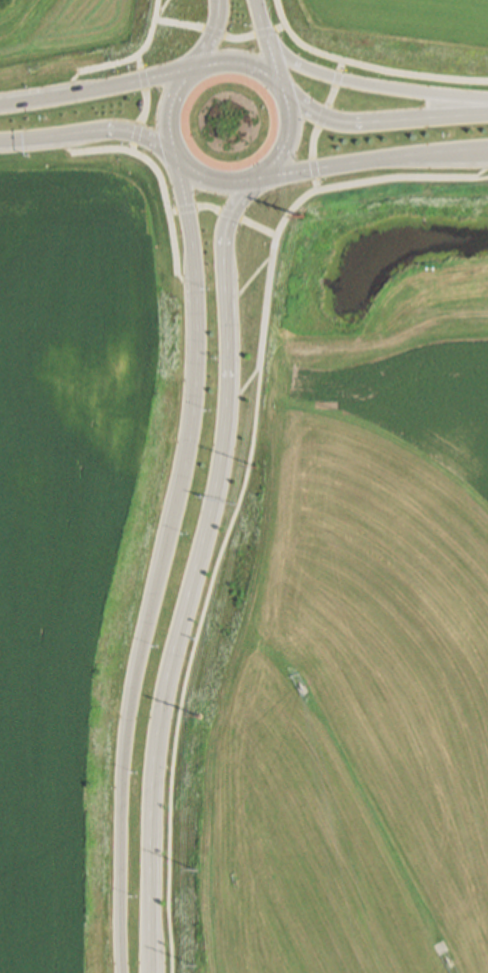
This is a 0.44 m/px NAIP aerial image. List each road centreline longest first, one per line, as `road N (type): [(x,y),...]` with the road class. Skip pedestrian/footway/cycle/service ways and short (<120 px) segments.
road 1 (secondary): [(195,291),(187,430),(126,703),(121,972)]
road 2 (secondary): [(154,972),(149,865),(158,709),(220,471),(228,308)]
road 3 (secondary): [(166,114),(181,165),(217,185),(238,185),(274,167),(291,130),(282,91),(252,65),(232,61),(194,71),(166,114)]
road 4 (secondary): [(487,97),(336,77),(272,50)]
road 5 (secondary): [(487,116),(354,122),(319,114),(282,91)]
road 6 (secondary): [(194,71),(0,104)]
road 7 (secondary): [(0,144),(104,134),(171,149)]
road 8 (secondary): [(257,179),(415,156)]
road 9 (secondary): [(228,308),(227,220),(257,179)]
road 10 (secondary): [(181,165),(195,291)]

